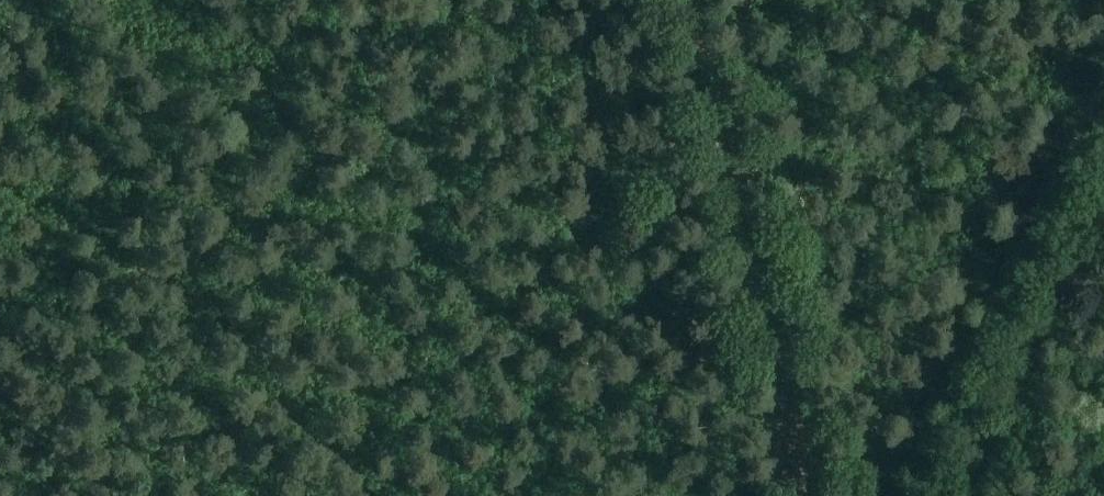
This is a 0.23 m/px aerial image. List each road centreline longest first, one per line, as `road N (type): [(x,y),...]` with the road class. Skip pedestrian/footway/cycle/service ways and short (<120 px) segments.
road 1 (track): [(813,495),(684,0)]
road 2 (track): [(957,495),(1103,210)]

